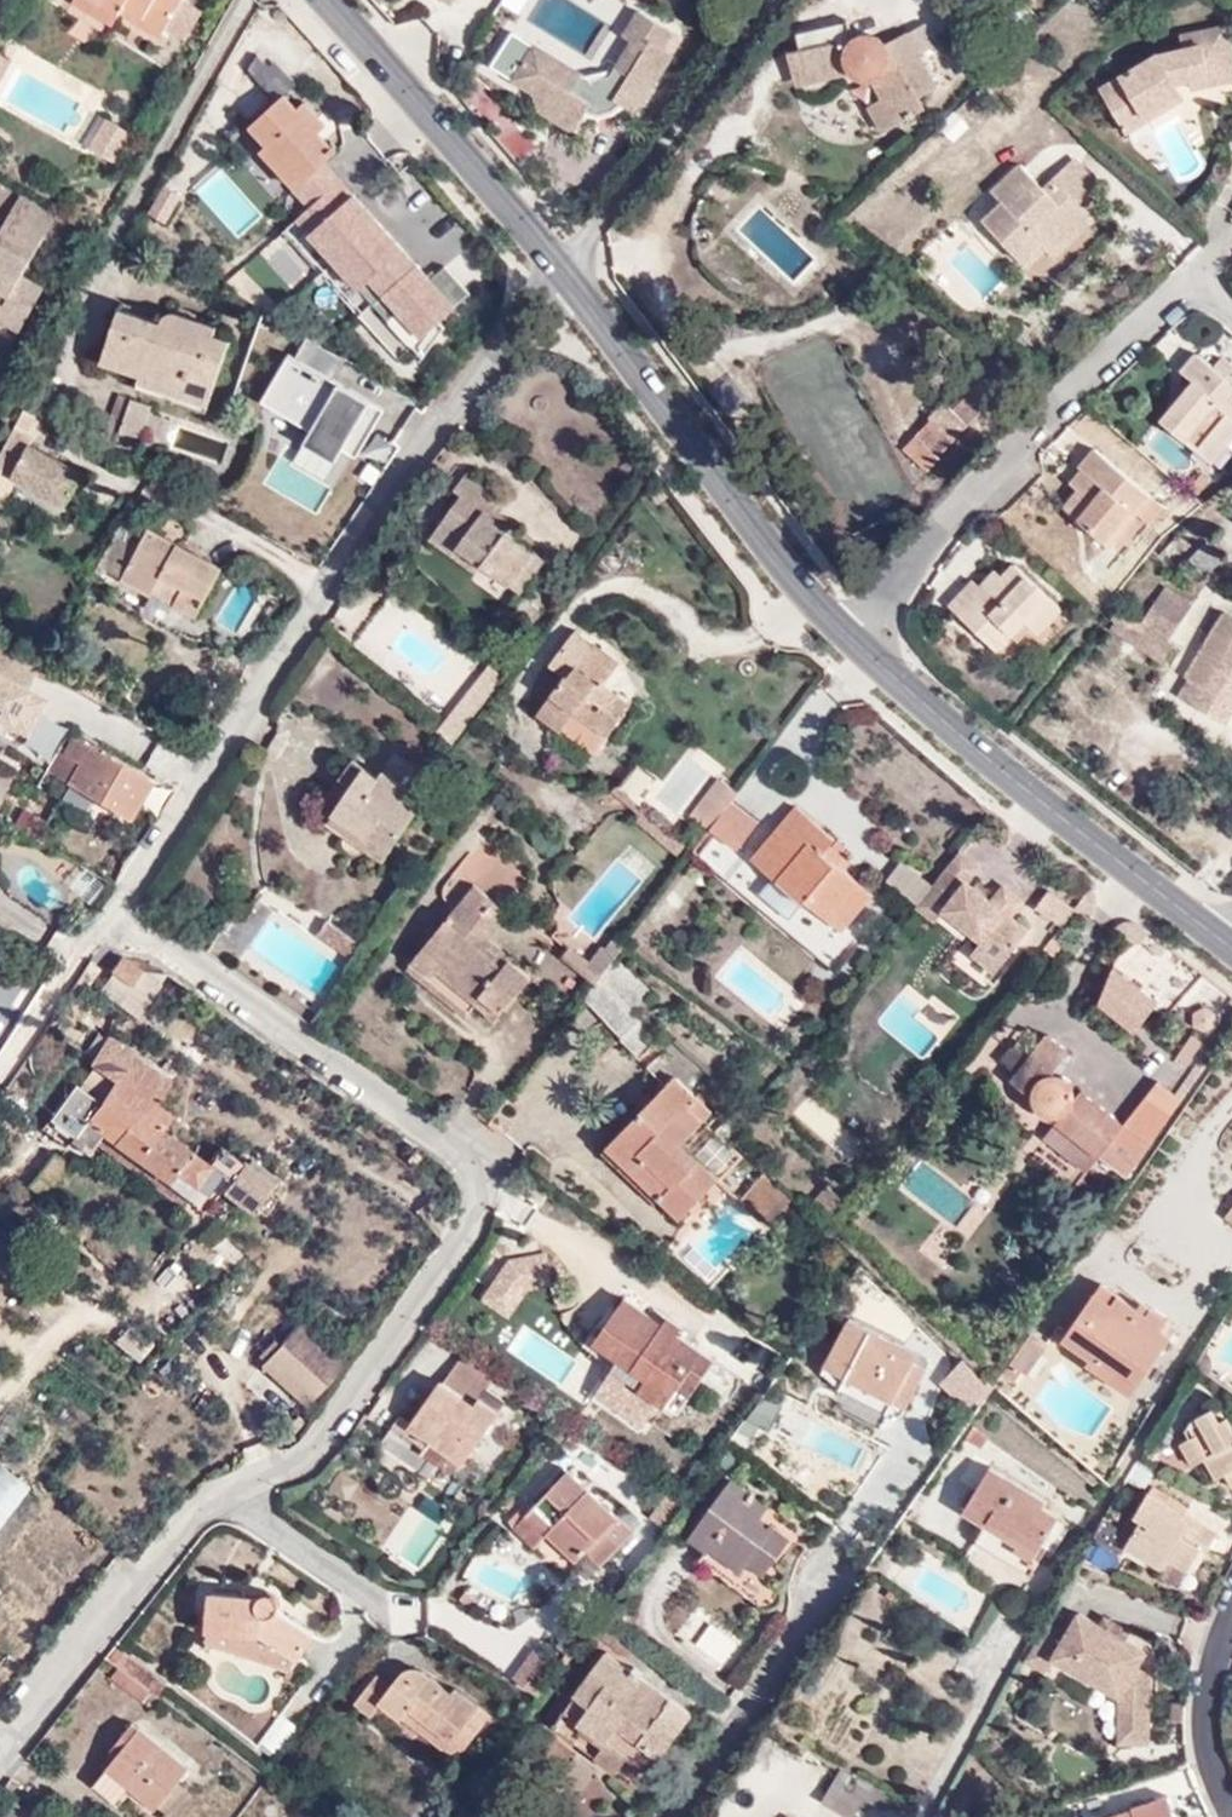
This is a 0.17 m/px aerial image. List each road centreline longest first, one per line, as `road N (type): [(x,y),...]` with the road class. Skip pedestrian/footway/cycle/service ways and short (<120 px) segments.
road 1 (residential): [(13,1733),(201,1517),(297,1466),(470,1229),(486,1196),(477,1167),(454,1147),(113,912)]
road 2 (residential): [(113,912),(559,273)]
road 3 (residential): [(854,644),(1053,414),(1199,270),(1231,299)]
road 4 (secondary): [(1231,950),(854,644)]
road 5 (secondary): [(854,644),(786,572),(559,273)]
road 6 (secondary): [(559,273),(327,0)]
road 7 (residential): [(559,273),(759,0)]
road 8 (residential): [(669,1816),(841,1561)]
road 9 (residential): [(113,912),(0,1055)]
road 10 (residential): [(1231,1635),(1215,1719),(1231,1776)]

